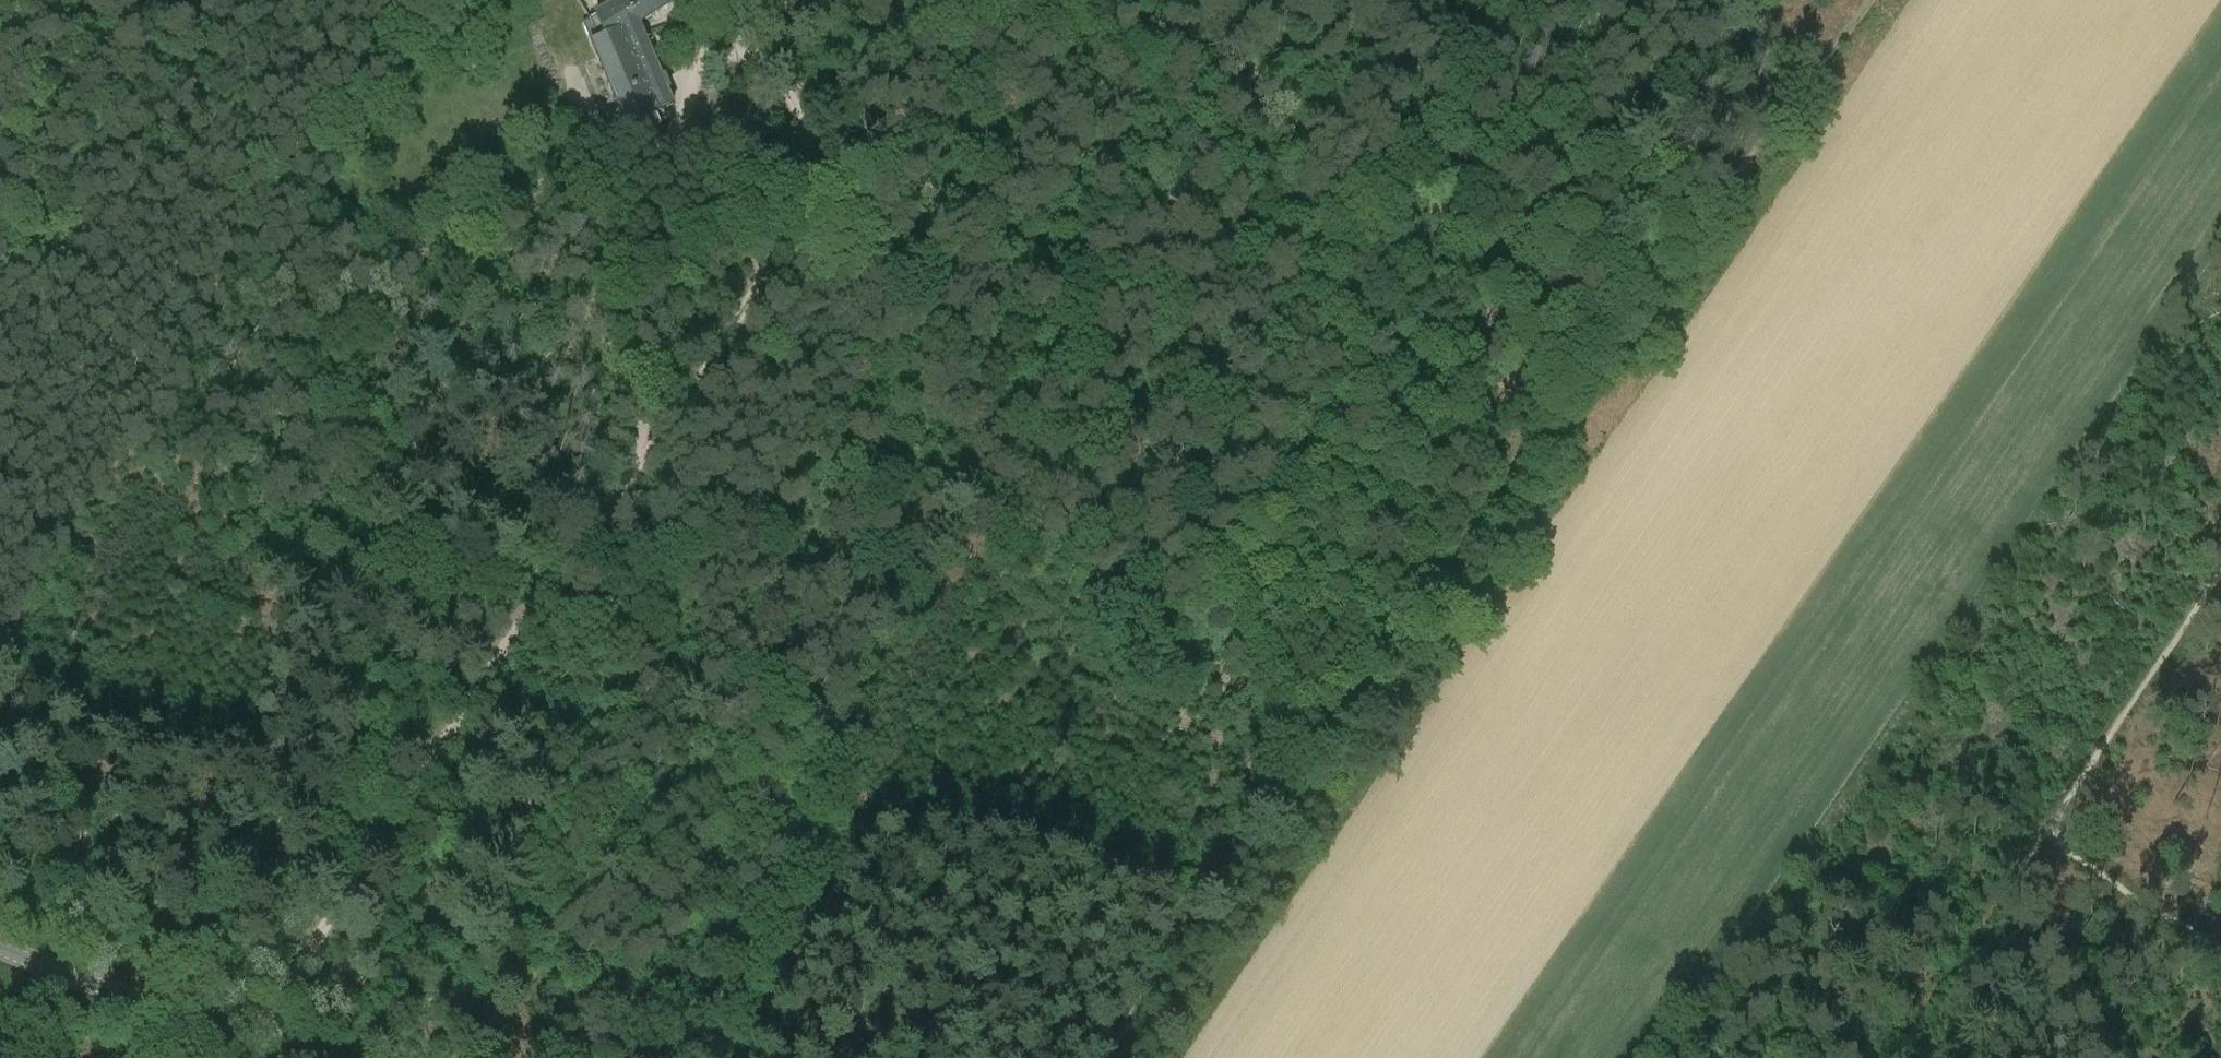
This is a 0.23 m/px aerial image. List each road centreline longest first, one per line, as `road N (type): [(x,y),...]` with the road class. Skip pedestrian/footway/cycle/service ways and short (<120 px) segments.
road 1 (track): [(2220,572),(2073,789),(1994,927),(1985,1057)]
road 2 (tertiary): [(287,1057),(0,947)]

